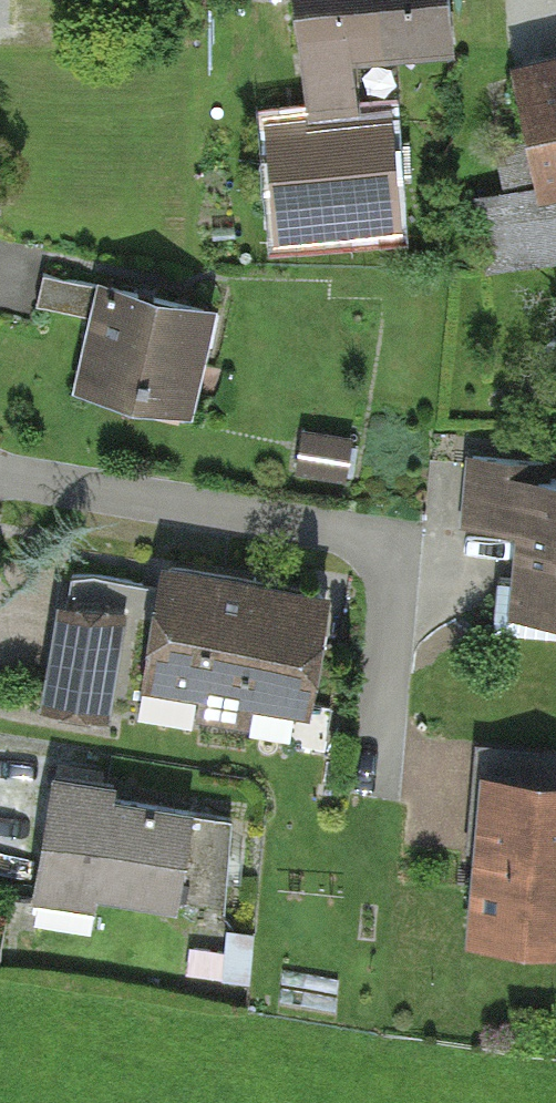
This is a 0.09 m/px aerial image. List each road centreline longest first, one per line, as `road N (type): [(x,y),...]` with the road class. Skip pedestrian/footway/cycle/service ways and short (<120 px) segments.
road 1 (residential): [(0,464),(391,547),(370,797)]

